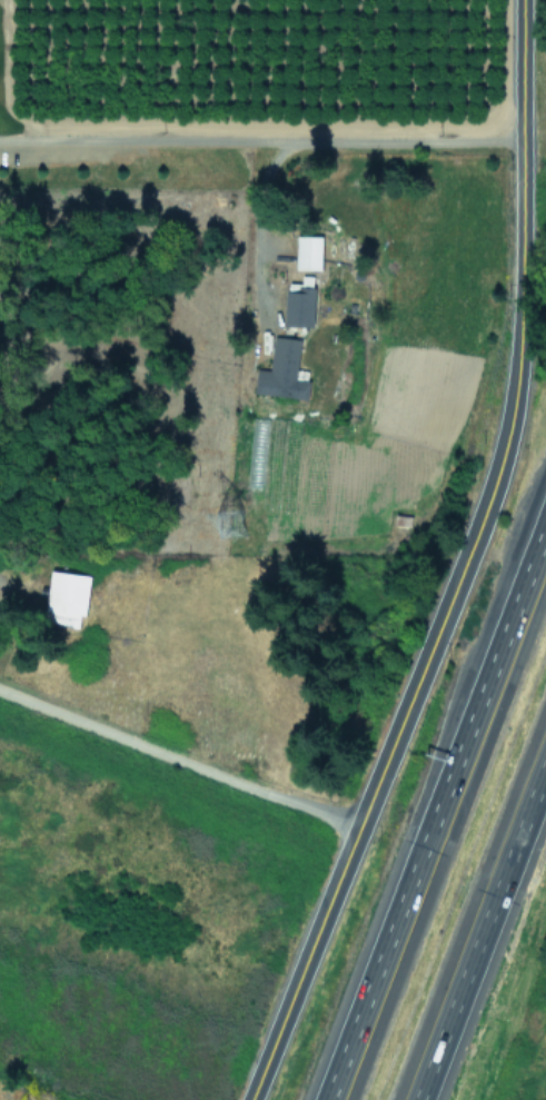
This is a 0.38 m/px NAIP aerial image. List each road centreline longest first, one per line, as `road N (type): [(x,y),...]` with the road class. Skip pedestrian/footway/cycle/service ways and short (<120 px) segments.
road 1 (tertiary): [(522,0),(517,378),(507,434),(469,549),(255,1087)]
road 2 (motorway): [(545,525),(327,1099)]
road 3 (residential): [(522,140),(0,138)]
road 4 (motorway): [(417,1099),(545,761)]

